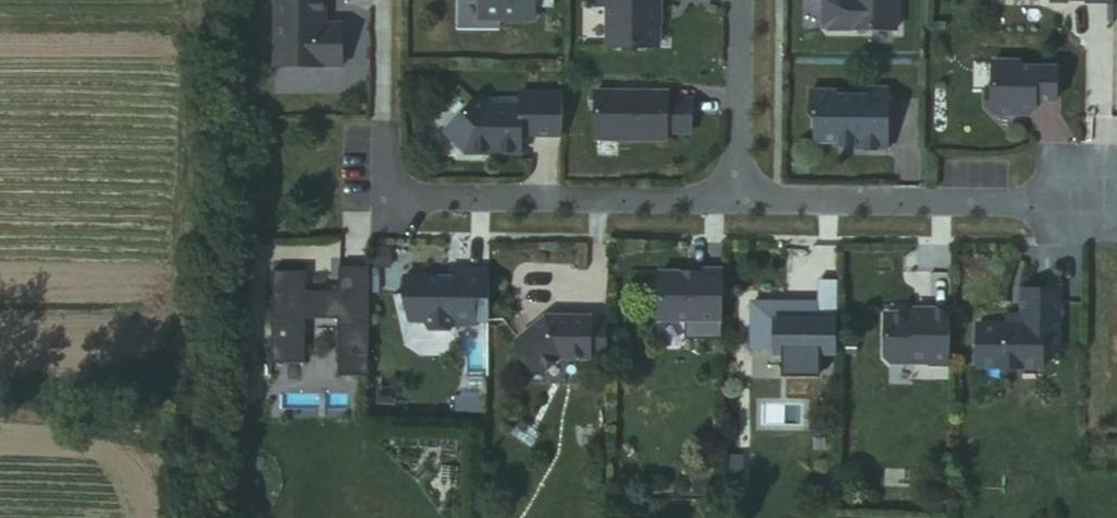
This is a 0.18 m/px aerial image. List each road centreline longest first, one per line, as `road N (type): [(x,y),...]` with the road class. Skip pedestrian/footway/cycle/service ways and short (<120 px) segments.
road 1 (residential): [(383,192),(737,194)]
road 2 (residential): [(737,194),(1086,203)]
road 3 (residential): [(739,0),(737,194)]
road 4 (residential): [(383,192),(382,0)]

